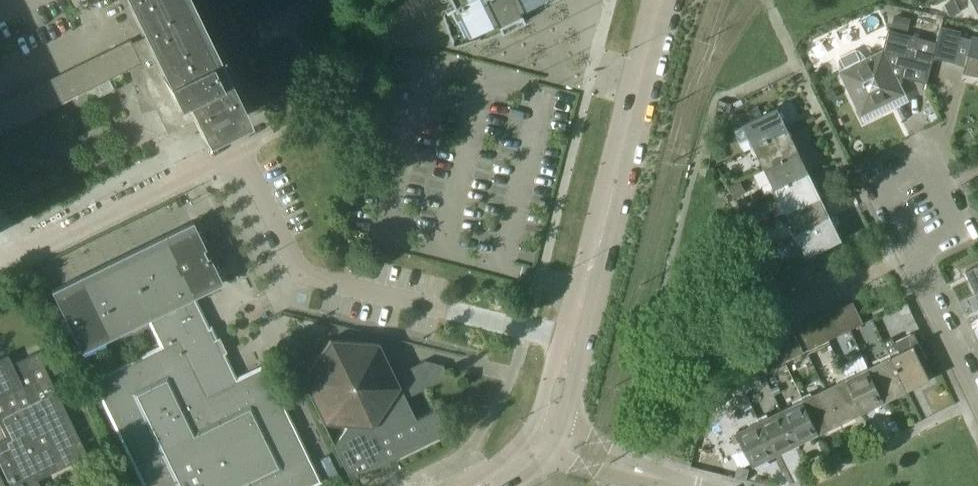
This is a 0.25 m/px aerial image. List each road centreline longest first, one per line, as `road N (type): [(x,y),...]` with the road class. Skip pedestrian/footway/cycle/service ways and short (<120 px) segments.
road 1 (tertiary): [(549,419),(661,0)]
road 2 (residential): [(19,260),(268,134)]
road 3 (residential): [(977,400),(876,184)]
road 4 (residential): [(536,446),(608,473),(669,483)]
road 5 (residential): [(669,483),(549,419)]

